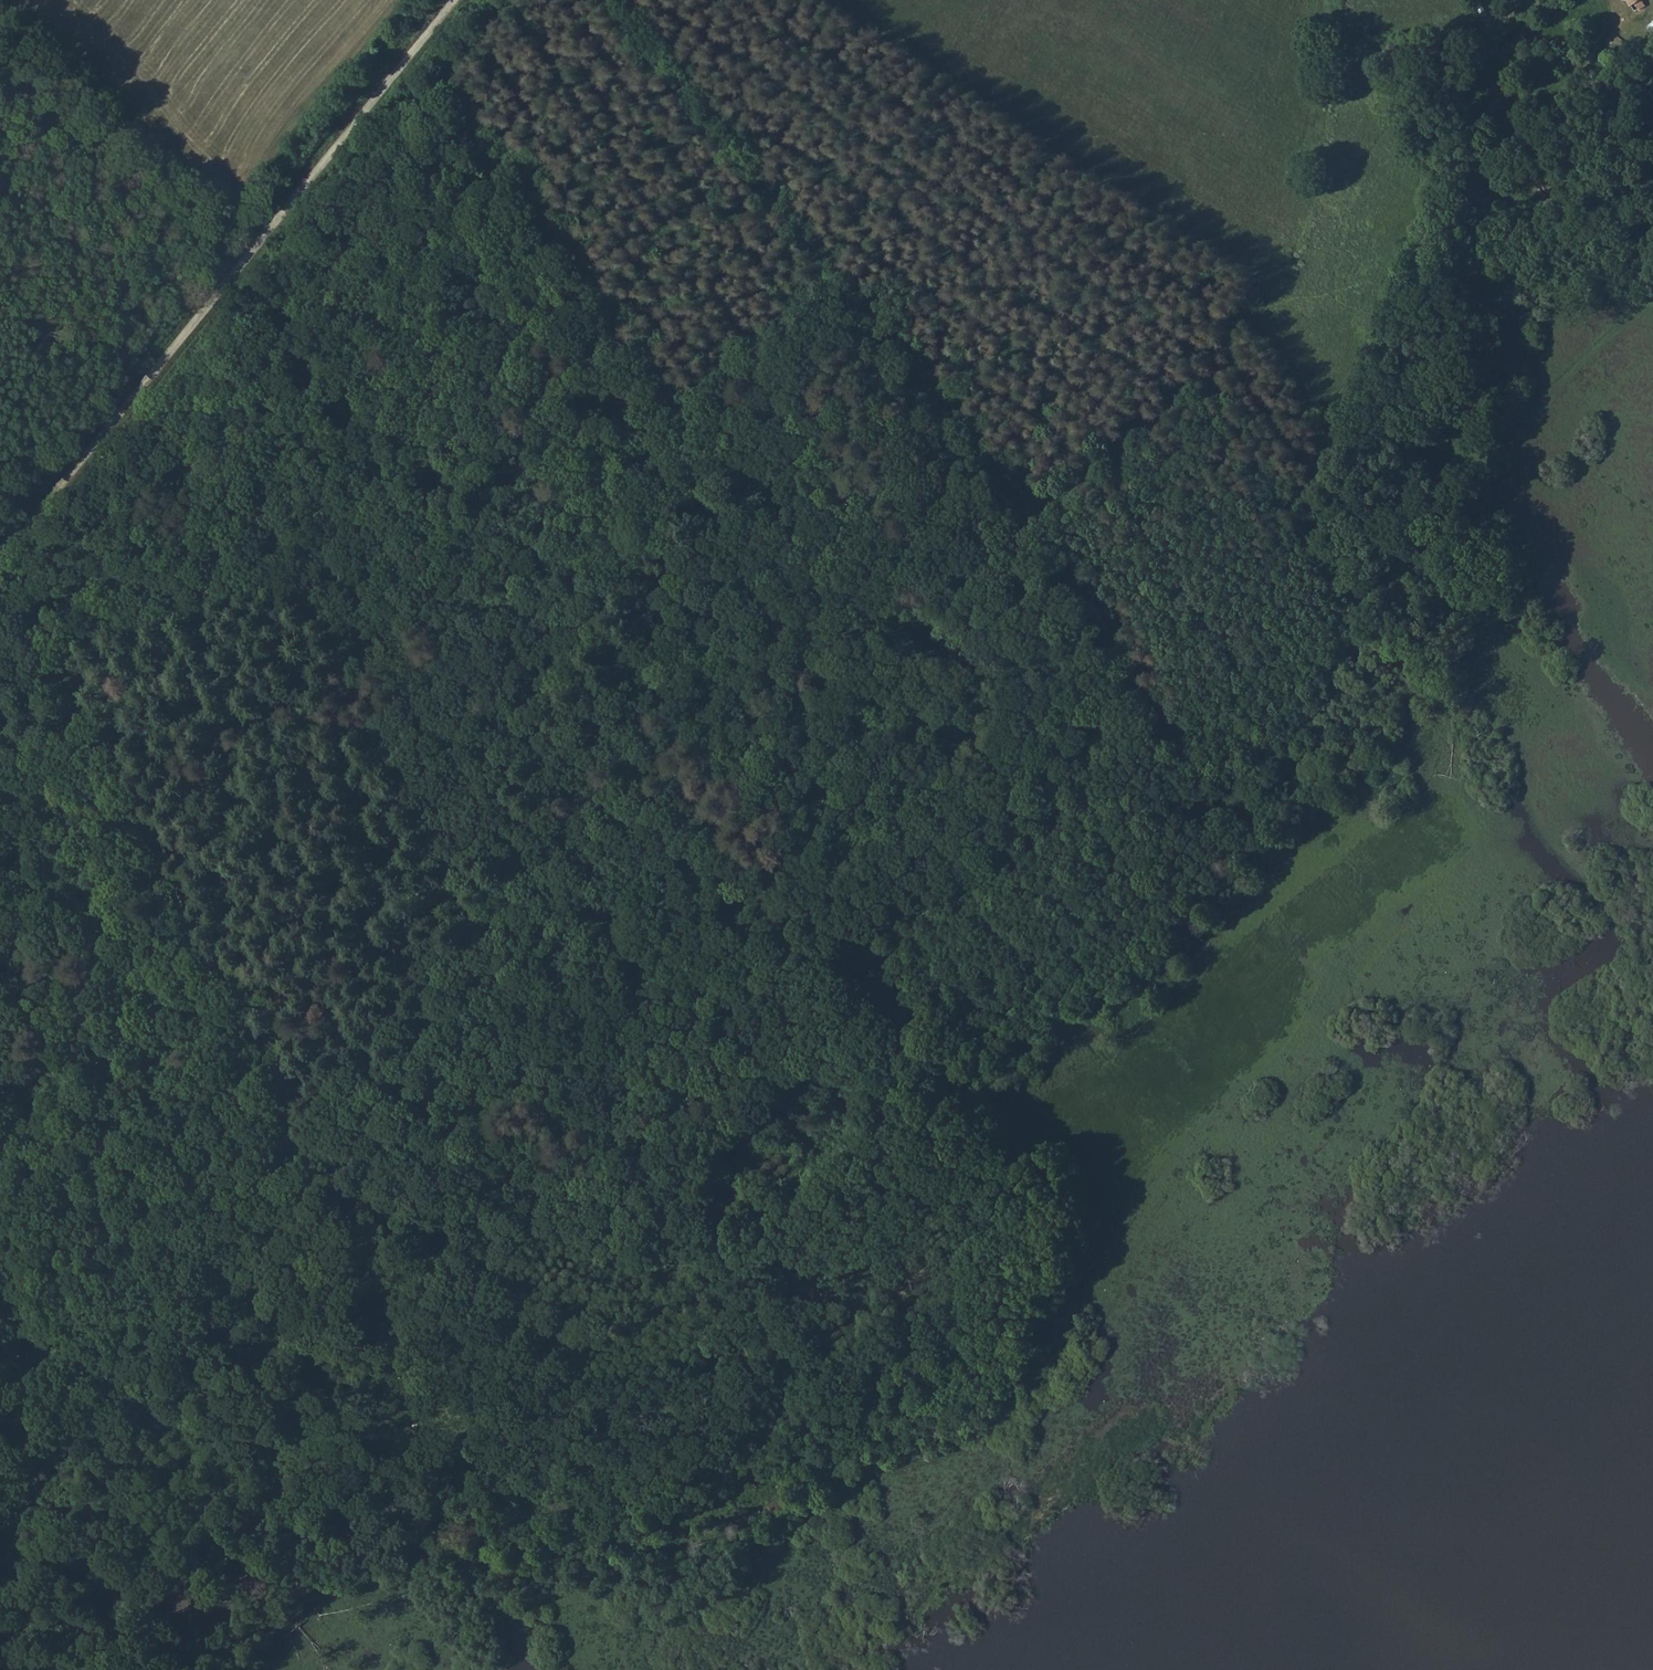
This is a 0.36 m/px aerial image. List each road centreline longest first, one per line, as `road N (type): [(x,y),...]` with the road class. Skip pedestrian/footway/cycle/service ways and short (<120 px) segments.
road 1 (track): [(457,0),(0,558)]
road 2 (track): [(1531,565),(1476,456),(1652,302)]

